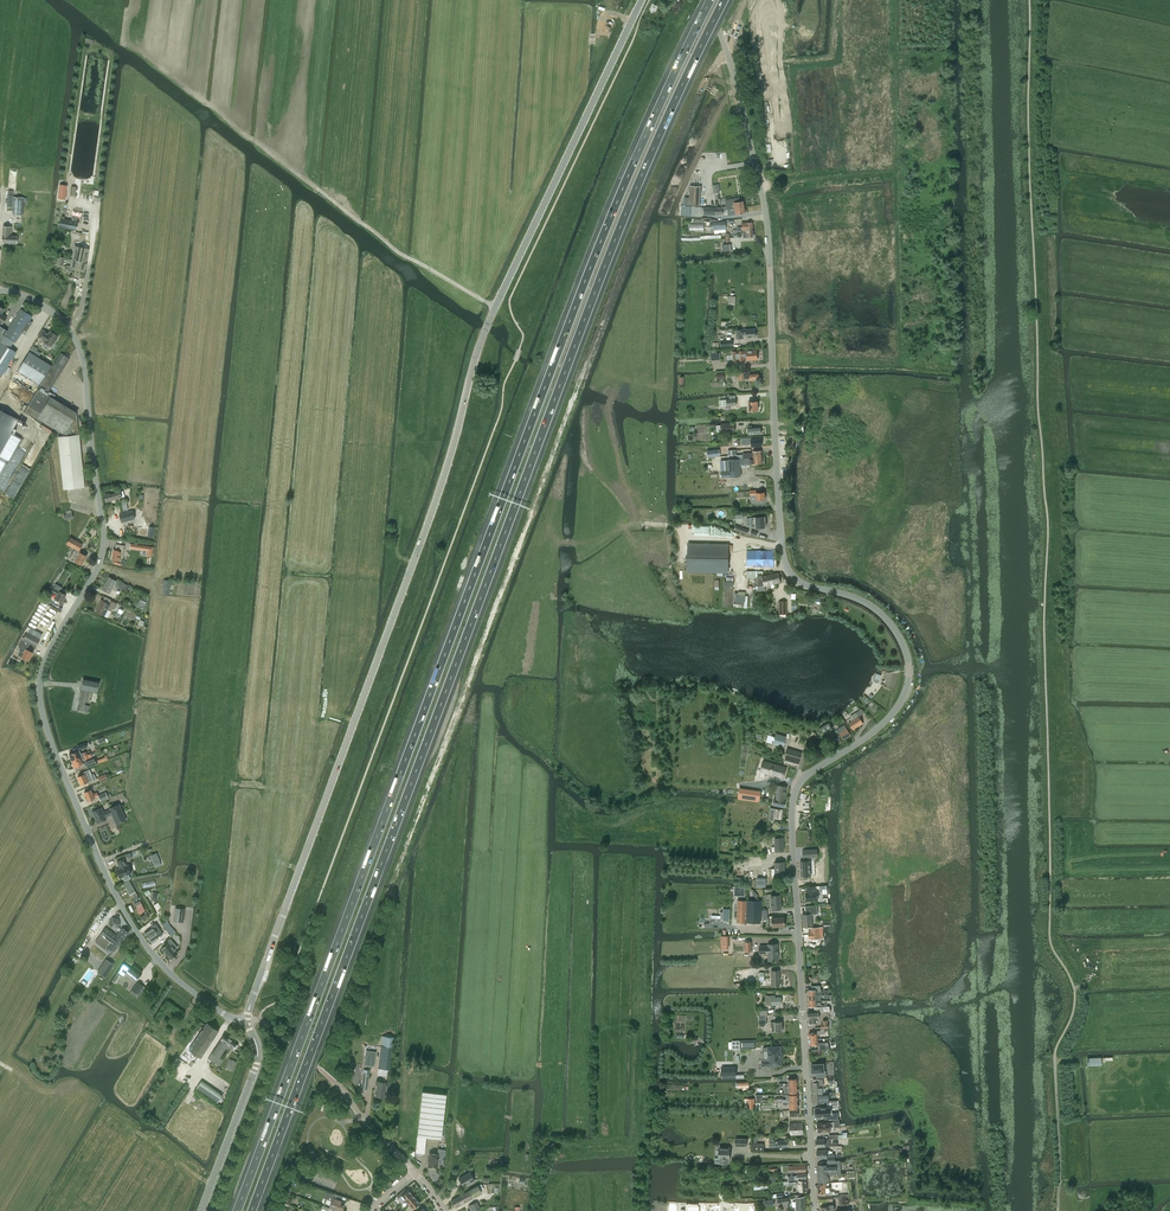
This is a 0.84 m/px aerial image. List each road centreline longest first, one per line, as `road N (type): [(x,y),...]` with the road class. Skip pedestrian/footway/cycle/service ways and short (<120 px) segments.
road 1 (unclassified): [(815,1210),(793,801),(803,779),(888,718),(910,669),(901,639),(879,612),(803,584),(785,563),(768,227),(731,64),(705,0)]
road 2 (motorway): [(710,0),(600,243),(237,1210)]
road 3 (motorway): [(252,1210),(613,245),(724,0)]
road 4 (tertiary): [(247,1020),(442,487),(484,332),(642,0)]
road 5 (unclassified): [(247,1020),(216,1009),(172,975),(137,932),(55,752),(39,682),(104,548),(87,376),(70,329),(25,293),(0,289)]
road 6 (track): [(495,307),(399,251),(76,0)]
road 7 (tertiary): [(198,1210),(255,1062),(247,1020)]
road 8 (track): [(3,192),(4,119),(25,0)]

